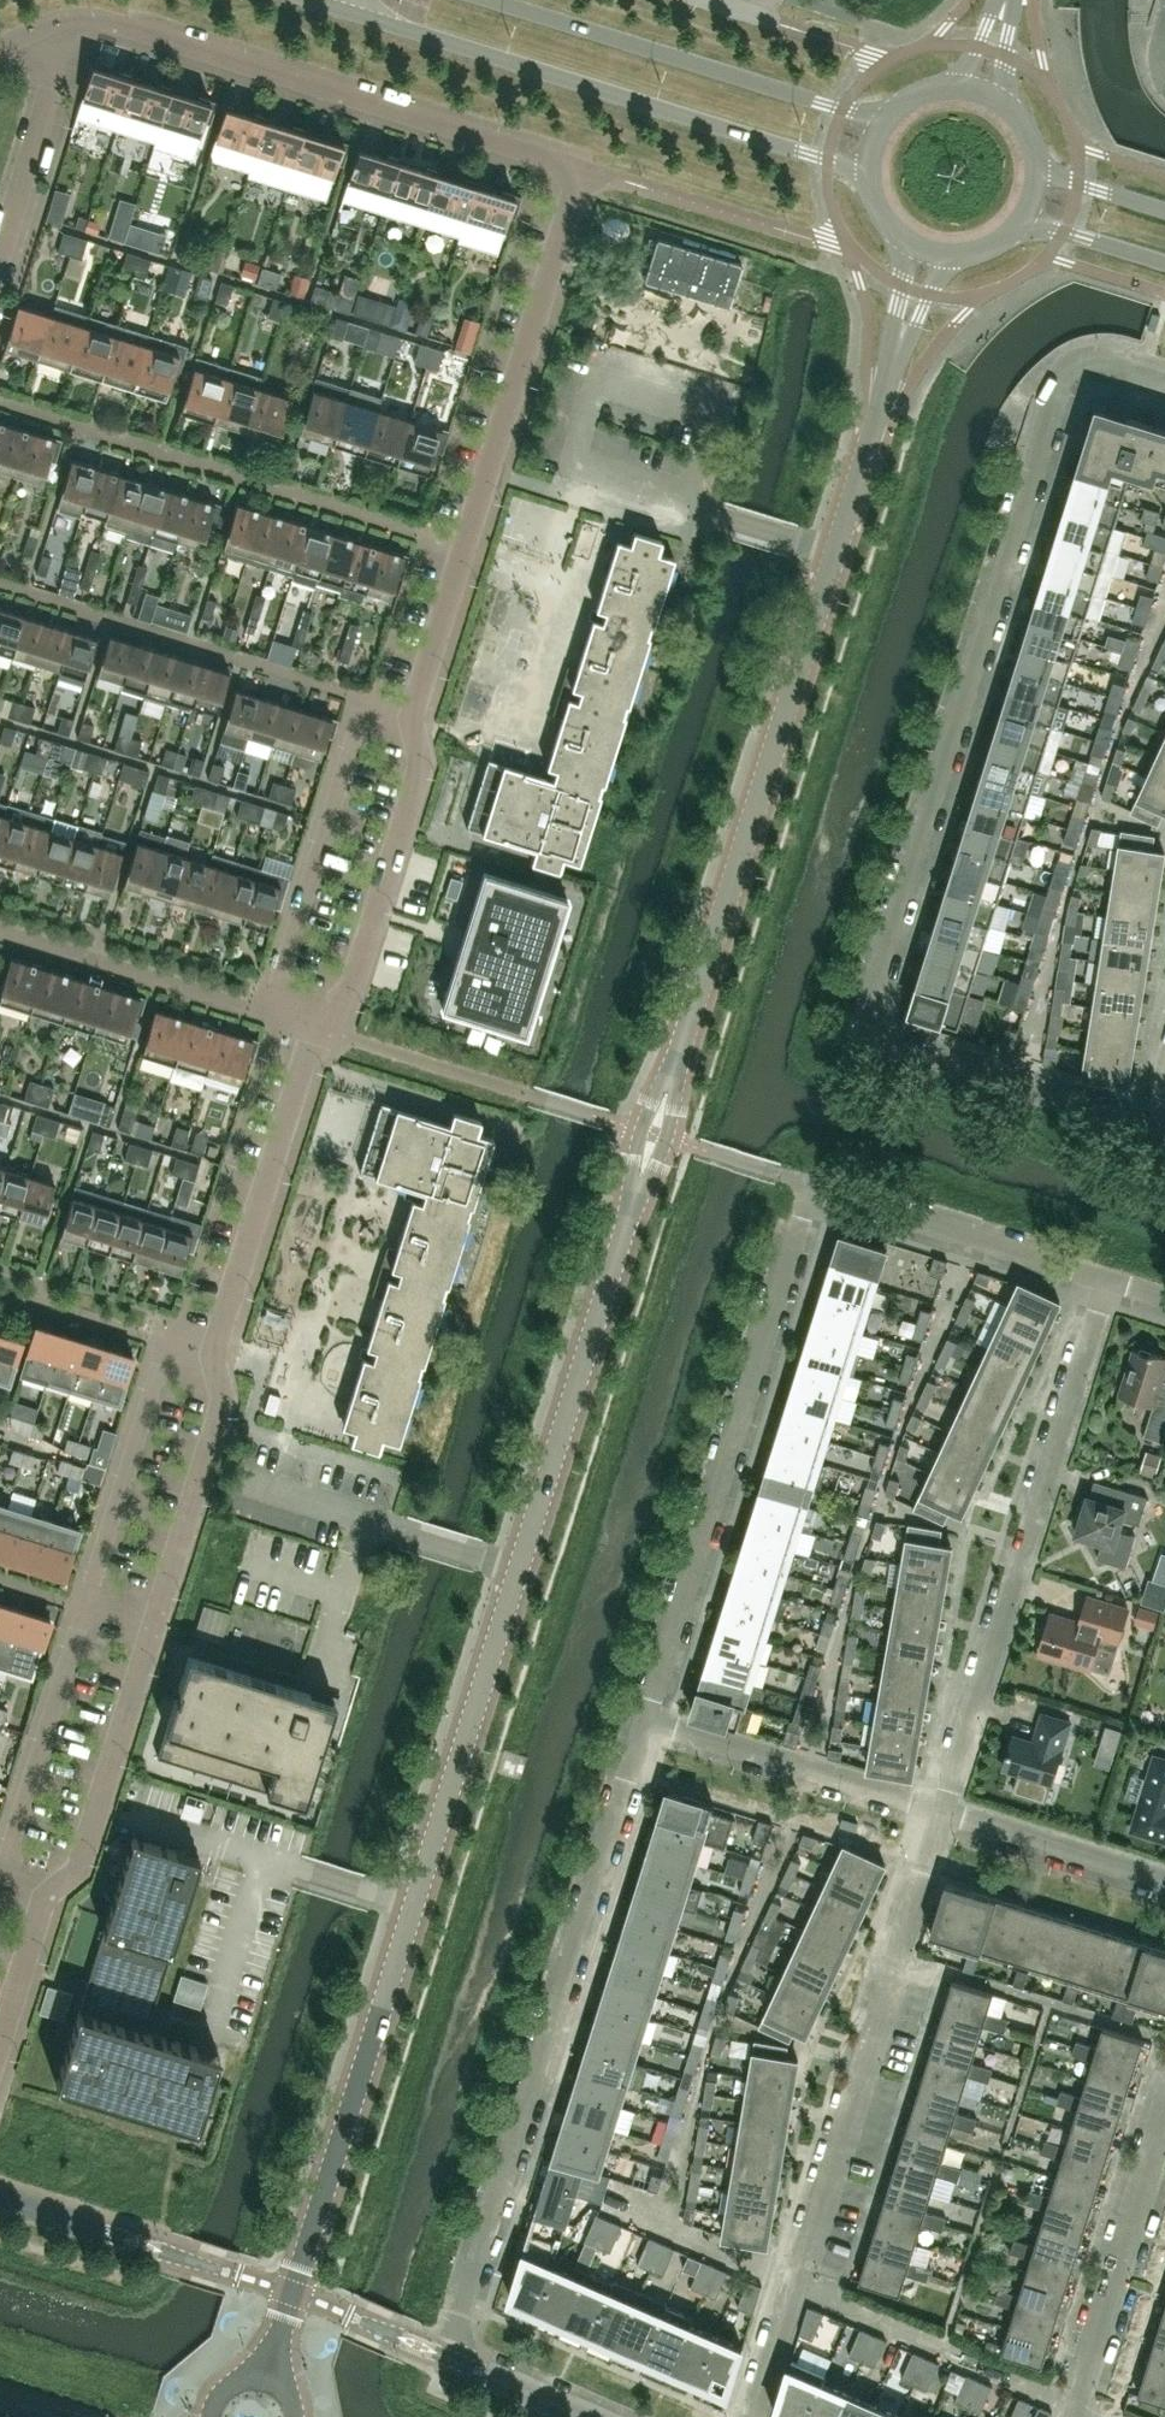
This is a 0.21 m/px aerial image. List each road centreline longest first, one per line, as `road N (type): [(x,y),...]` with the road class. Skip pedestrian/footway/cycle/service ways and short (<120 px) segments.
road 1 (residential): [(0,2037),(44,1897),(79,1865),(155,1628),(223,1403),(212,1357),(218,1337),(317,1029),(345,1004),(421,764),(412,716),(578,168),(104,20),(69,18),(40,29)]
road 2 (tertiary): [(292,2292),(626,1217)]
road 3 (residential): [(1153,1129),(885,1045),(866,1020),(1060,389),(1080,362),(1098,359),(1164,380)]
road 4 (tertiary): [(679,1050),(926,251)]
road 5 (residential): [(449,2358),(646,1718)]
road 6 (residential): [(751,2416),(945,1810)]
road 7 (residential): [(646,1718),(810,1184)]
road 8 (residential): [(945,1810),(1107,1278)]
road 9 (secondary): [(343,6),(867,173)]
road 10 (secondary): [(886,119),(492,0)]
road 11 (residential): [(1073,2416),(1164,2116)]
road 12 (residential): [(945,1810),(646,1718)]
road 13 (residential): [(1107,1278),(810,1184)]
road 14 (residential): [(292,2292),(0,2198)]
road 15 (residential): [(1164,1878),(945,1810)]
road 16 (residential): [(0,247),(53,74),(40,29)]
road 17 (tertiary): [(626,1217),(664,1140),(679,1050)]
road 18 (tertiary): [(679,1050),(640,1132),(626,1217)]
road 19 (residential): [(449,2358),(292,2292)]
road 20 (secondary): [(1018,221),(1164,264)]
road 21 (residential): [(583,2416),(449,2358)]
road 22 (secondary): [(1164,213),(1034,165)]

